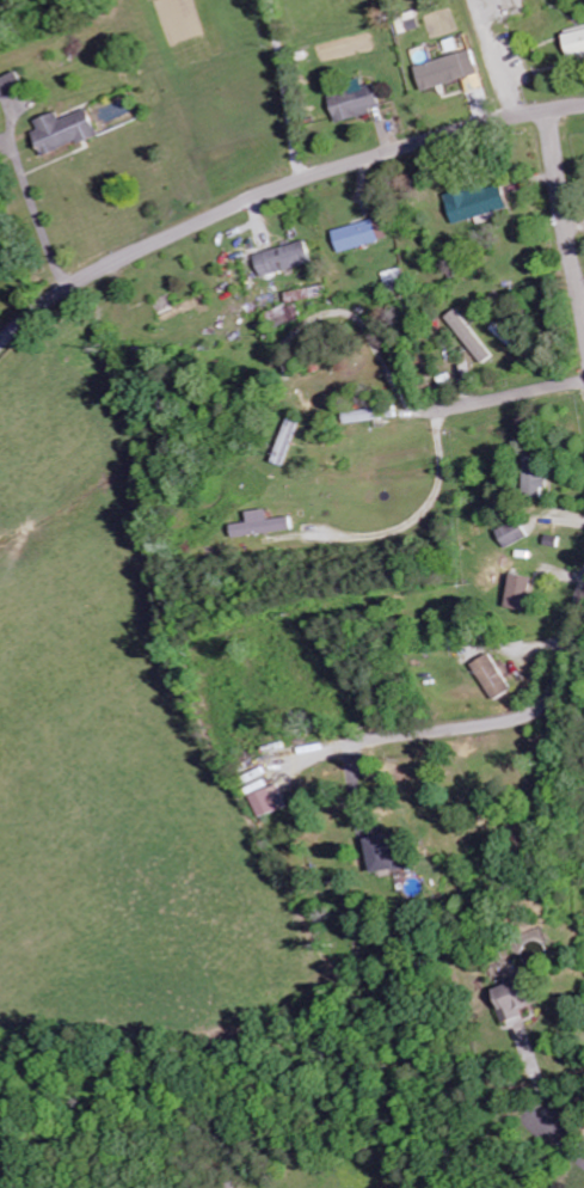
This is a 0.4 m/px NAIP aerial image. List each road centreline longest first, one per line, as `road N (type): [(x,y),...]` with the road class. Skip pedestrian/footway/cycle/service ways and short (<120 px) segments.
road 1 (residential): [(0,359),(98,268),(219,212),(391,148),(583,103)]
road 2 (residential): [(583,627),(574,661),(535,714),(355,745)]
road 3 (residential): [(546,111),(583,312)]

